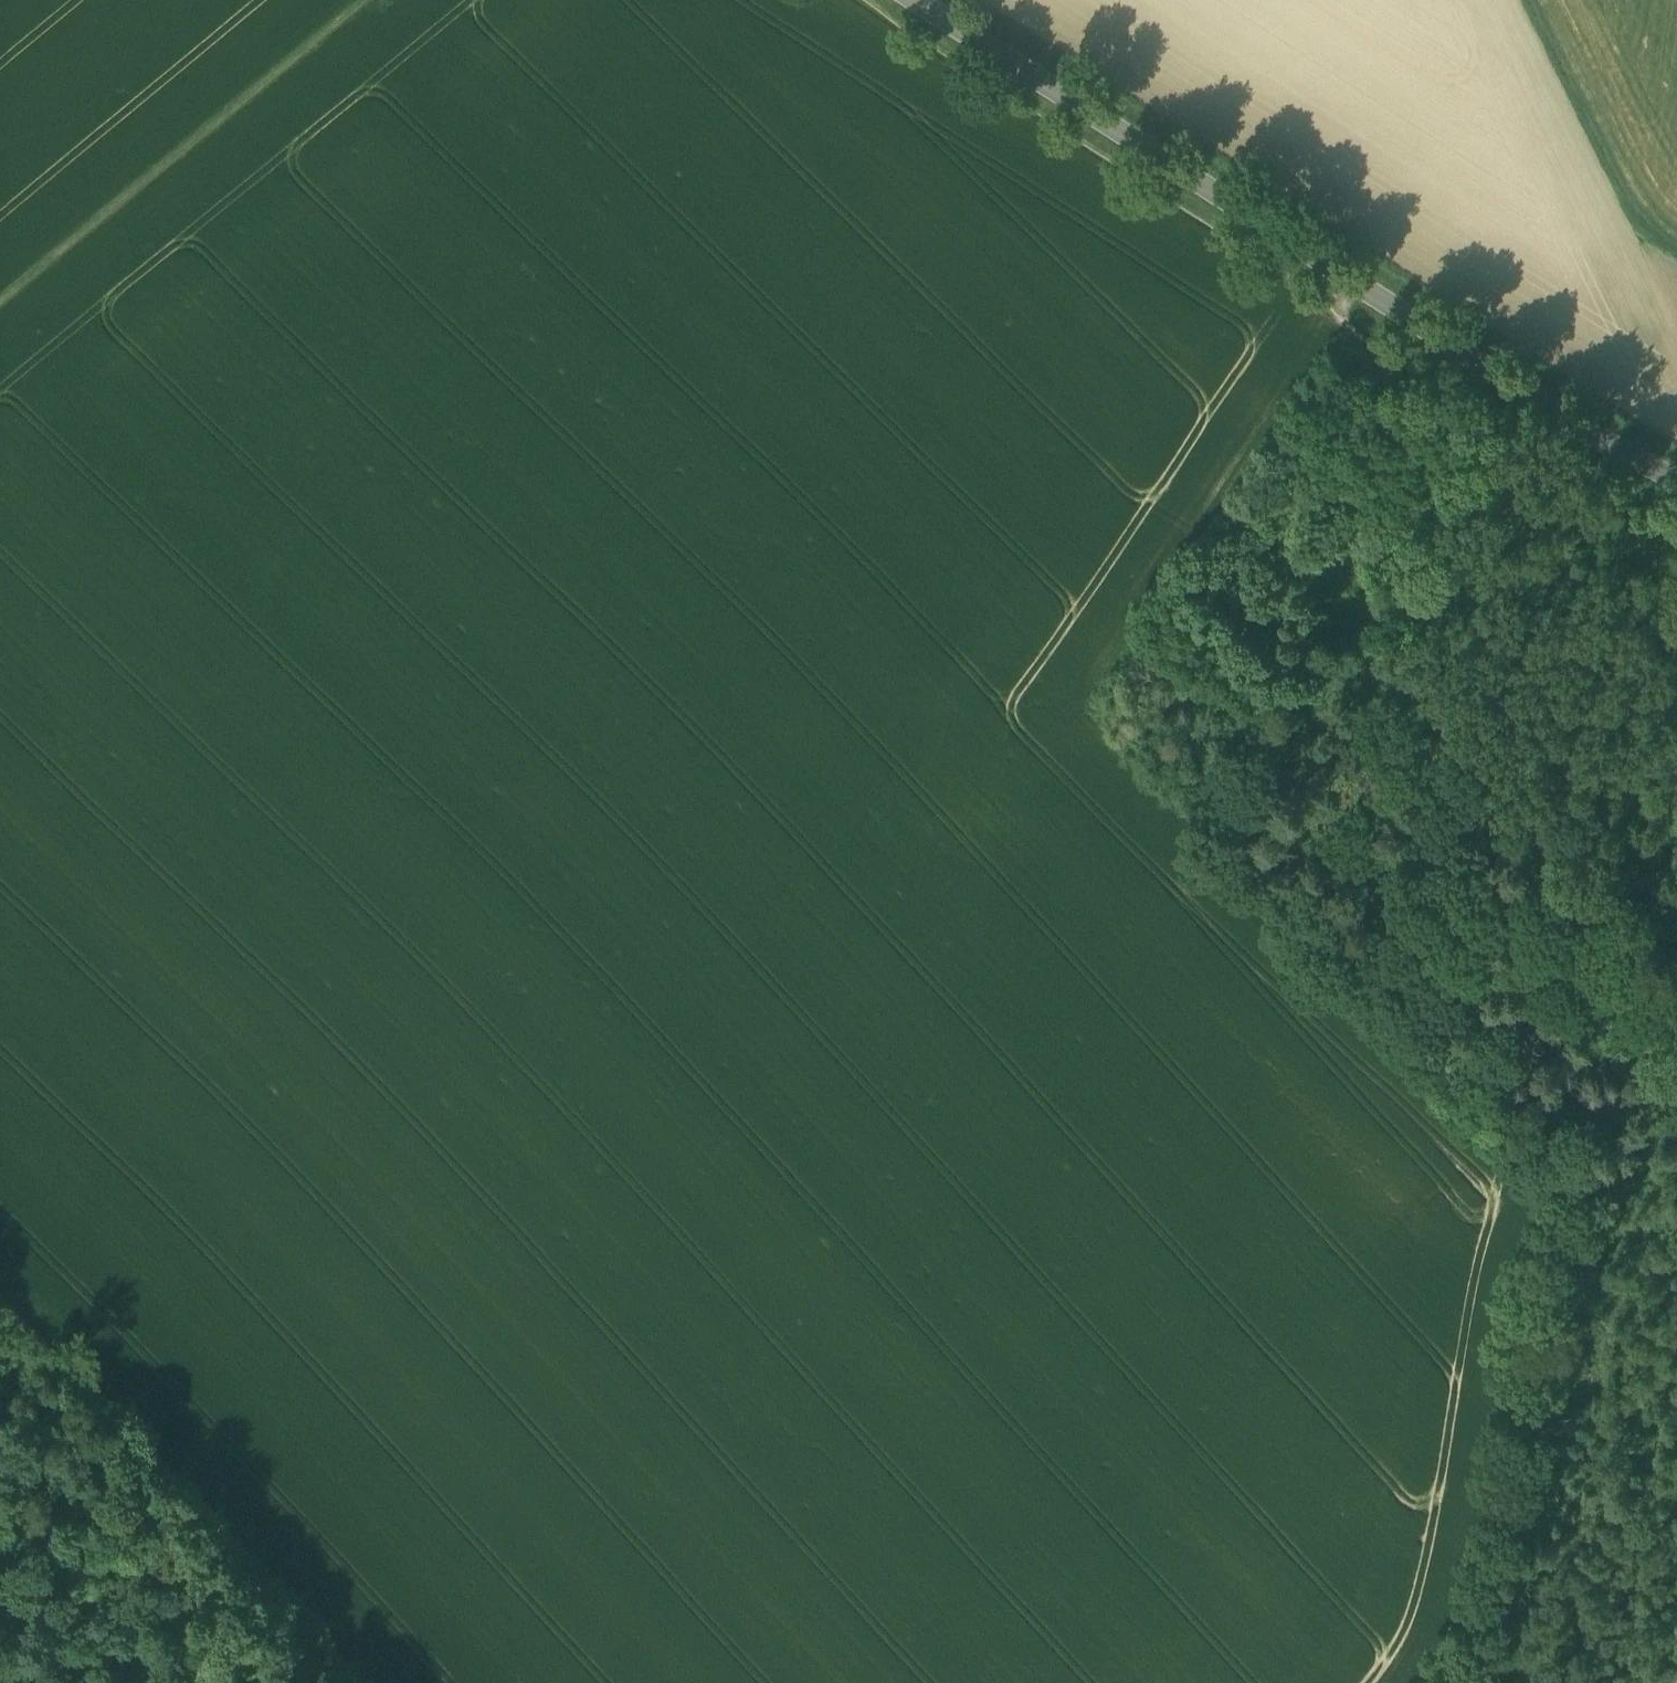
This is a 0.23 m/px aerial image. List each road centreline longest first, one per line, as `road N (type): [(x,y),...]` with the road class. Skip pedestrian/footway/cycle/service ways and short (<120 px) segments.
road 1 (secondary): [(915,0),(1618,450),(1676,478)]
road 2 (track): [(366,0),(0,300)]

